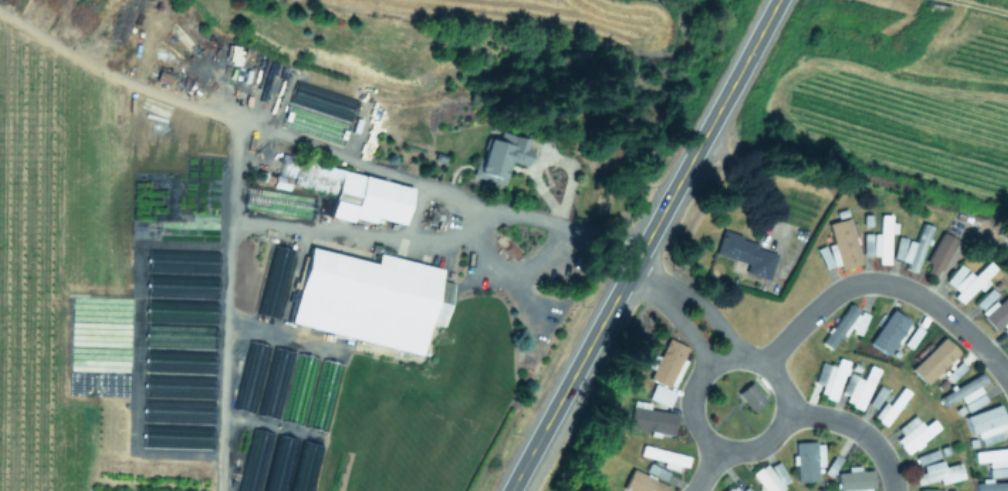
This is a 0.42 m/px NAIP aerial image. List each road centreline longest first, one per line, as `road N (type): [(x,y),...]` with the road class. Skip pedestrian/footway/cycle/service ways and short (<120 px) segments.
road 1 (primary): [(512,490),(777,0)]
road 2 (residential): [(1007,382),(927,302),(877,284),(823,302),(765,366)]
road 3 (residential): [(737,453),(775,435),(785,398),(765,366),(736,358),(707,369),(691,410),(710,444),(737,453)]
road 4 (residential): [(894,490),(888,466),(864,436),(829,419),(785,415)]

